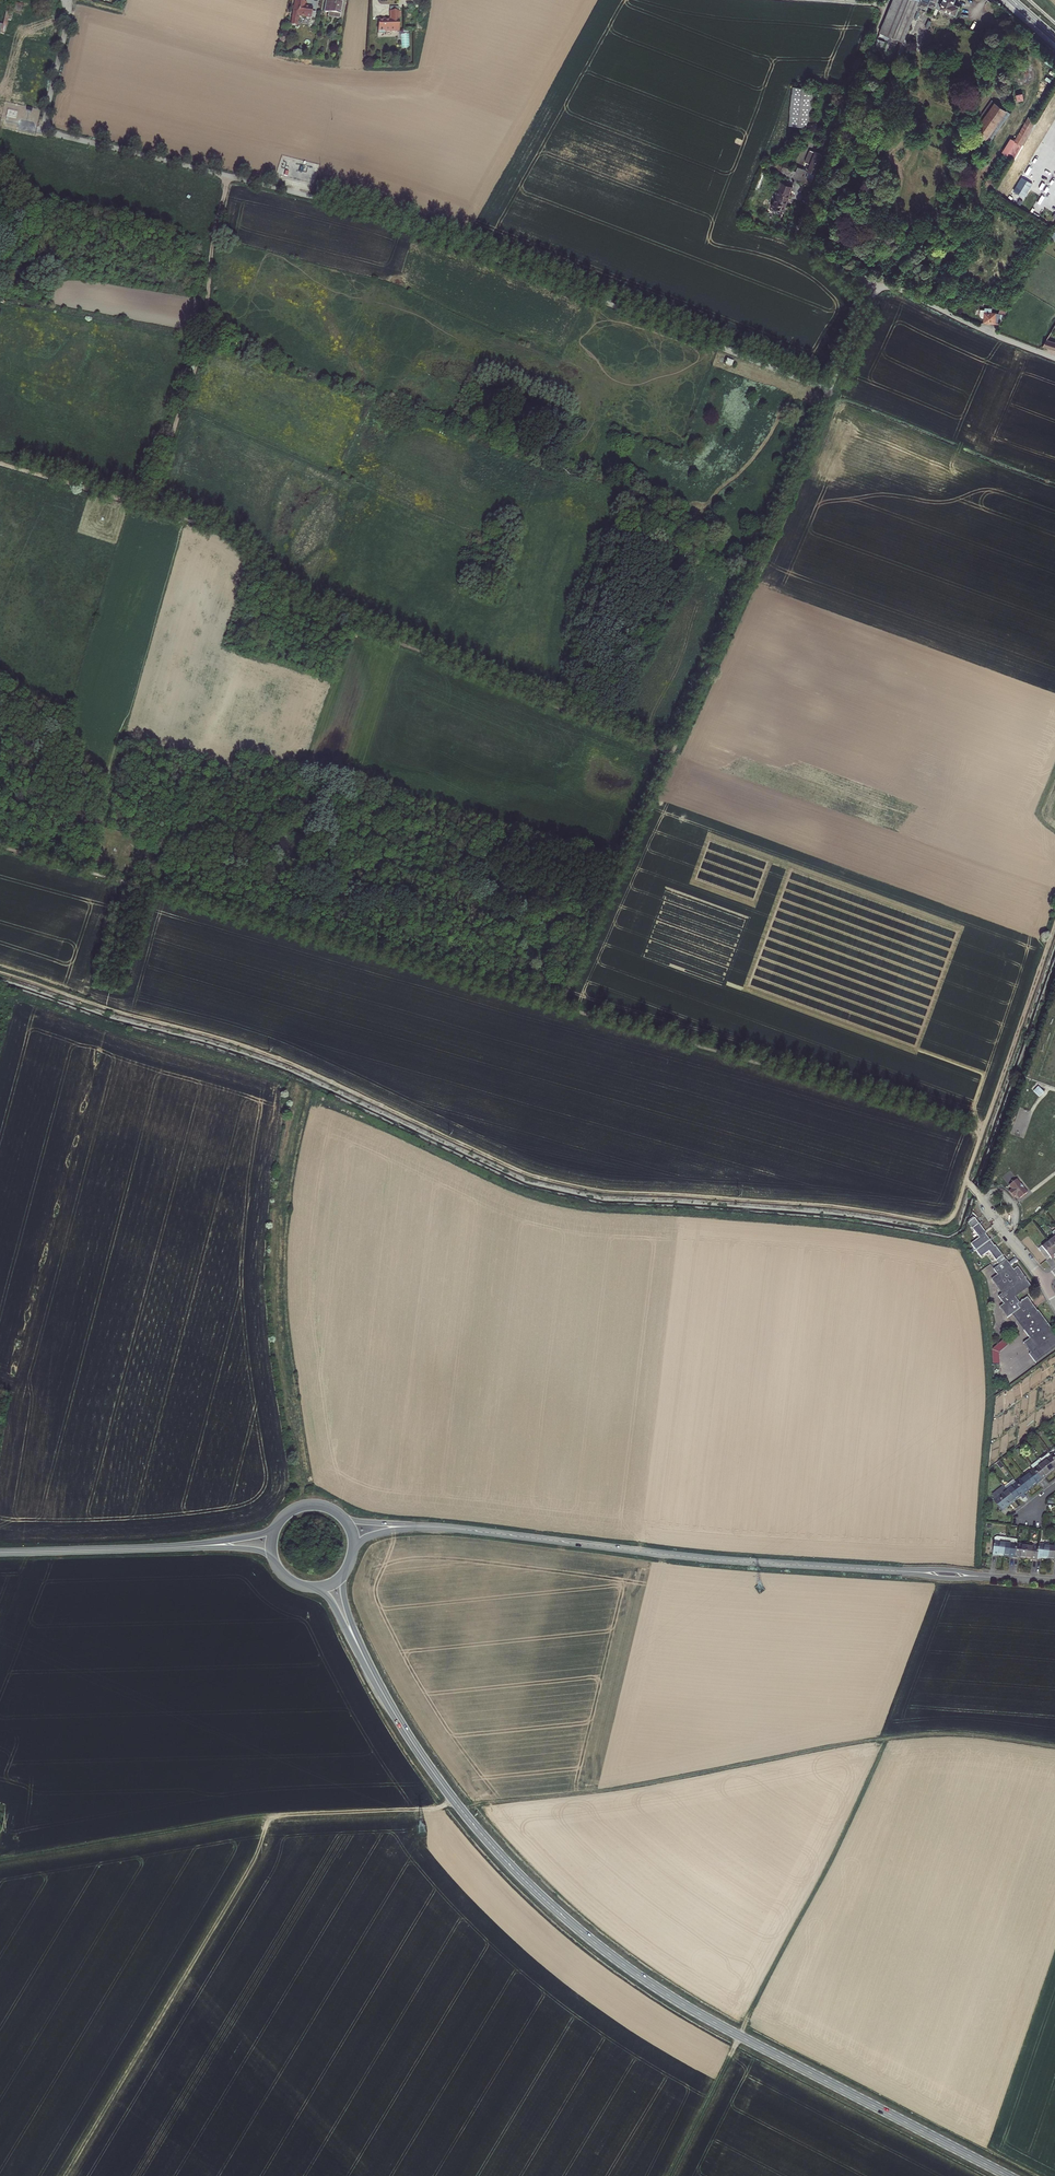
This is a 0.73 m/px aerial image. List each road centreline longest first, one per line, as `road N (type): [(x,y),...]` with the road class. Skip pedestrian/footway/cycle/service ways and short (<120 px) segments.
road 1 (unclassified): [(65,0),(67,22),(45,117),(59,135),(388,220),(830,391),(873,287),(897,288),(1054,358)]
road 2 (track): [(887,1738),(612,1790),(273,1811),(69,2175)]
road 3 (track): [(0,973),(261,1051),(531,1177),(602,1192),(928,1220)]
road 4 (tertiary): [(374,1676),(467,1817),(595,1943),(700,2014),(1009,2175)]
road 5 (tertiary): [(425,1527),(706,1559),(1054,1582)]
road 6 (track): [(887,1738),(669,2175)]
road 7 (track): [(308,1505),(284,1401),(277,1268),(302,1088)]
road 8 (track): [(183,519),(76,868)]
road 9 (track): [(888,0),(796,238),(873,287)]
road 10 (track): [(983,1128),(1054,925)]
road 11 (tertiary): [(0,1553),(189,1547)]
road 12 (track): [(1054,1743),(957,1734),(887,1738)]
road 13 (residential): [(966,1181),(1044,1282)]
road 14 (track): [(983,1128),(952,1218),(928,1220)]

